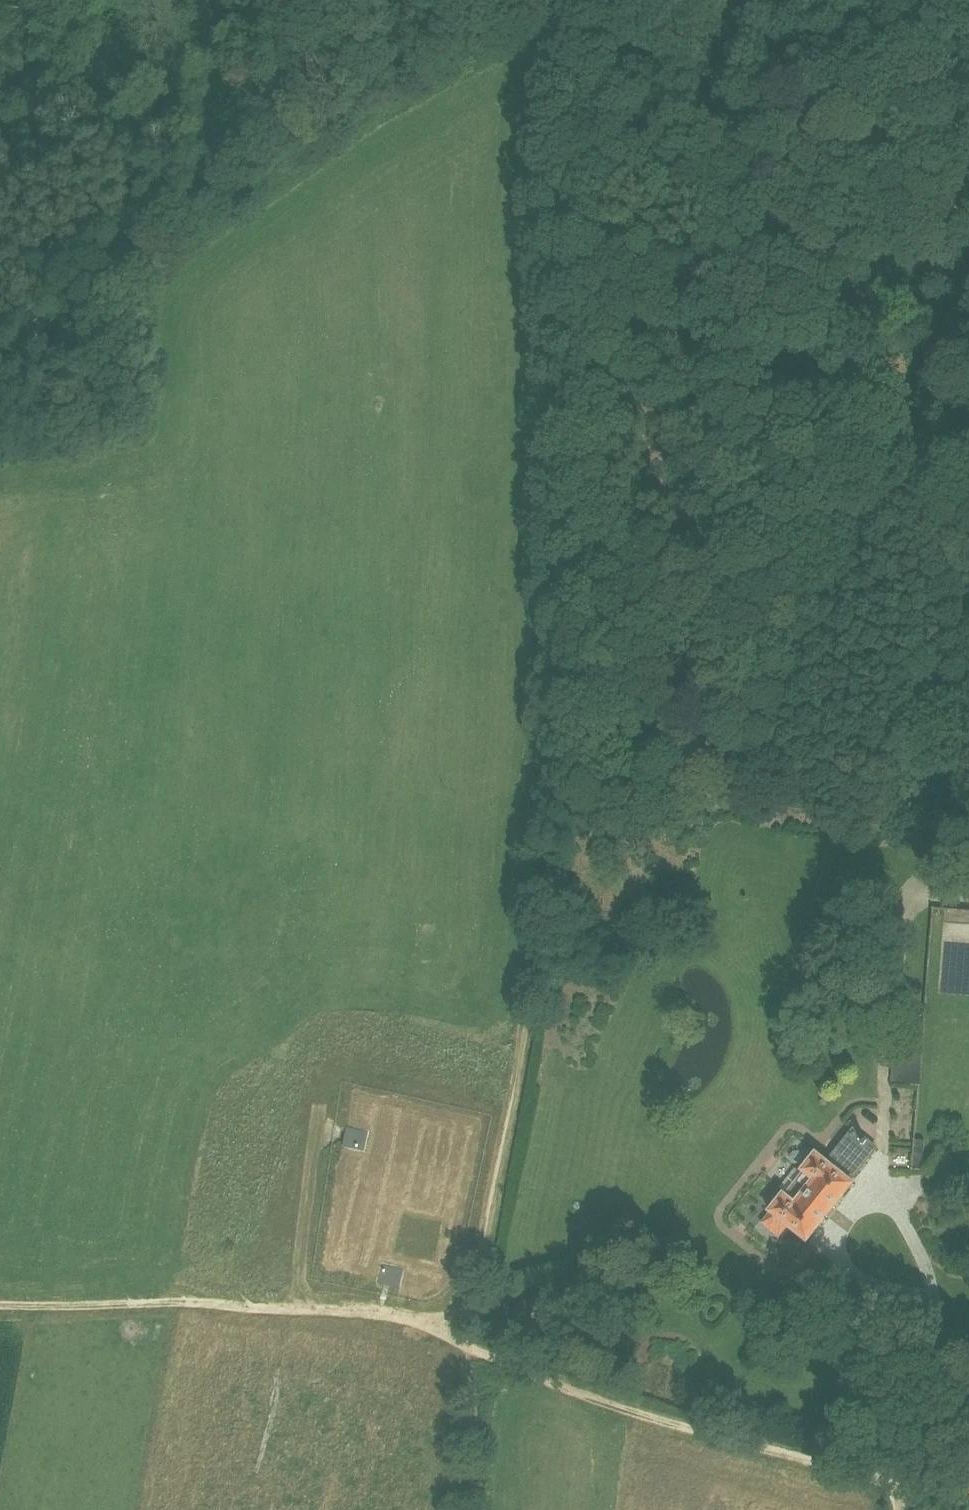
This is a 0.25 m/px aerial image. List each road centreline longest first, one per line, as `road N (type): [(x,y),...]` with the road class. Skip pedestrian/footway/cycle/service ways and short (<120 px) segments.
road 1 (unclassified): [(0,360),(280,88)]
road 2 (unclassified): [(968,32),(697,0)]
road 3 (unclassified): [(280,88),(417,0)]
road 4 (track): [(472,1509),(472,1351)]

